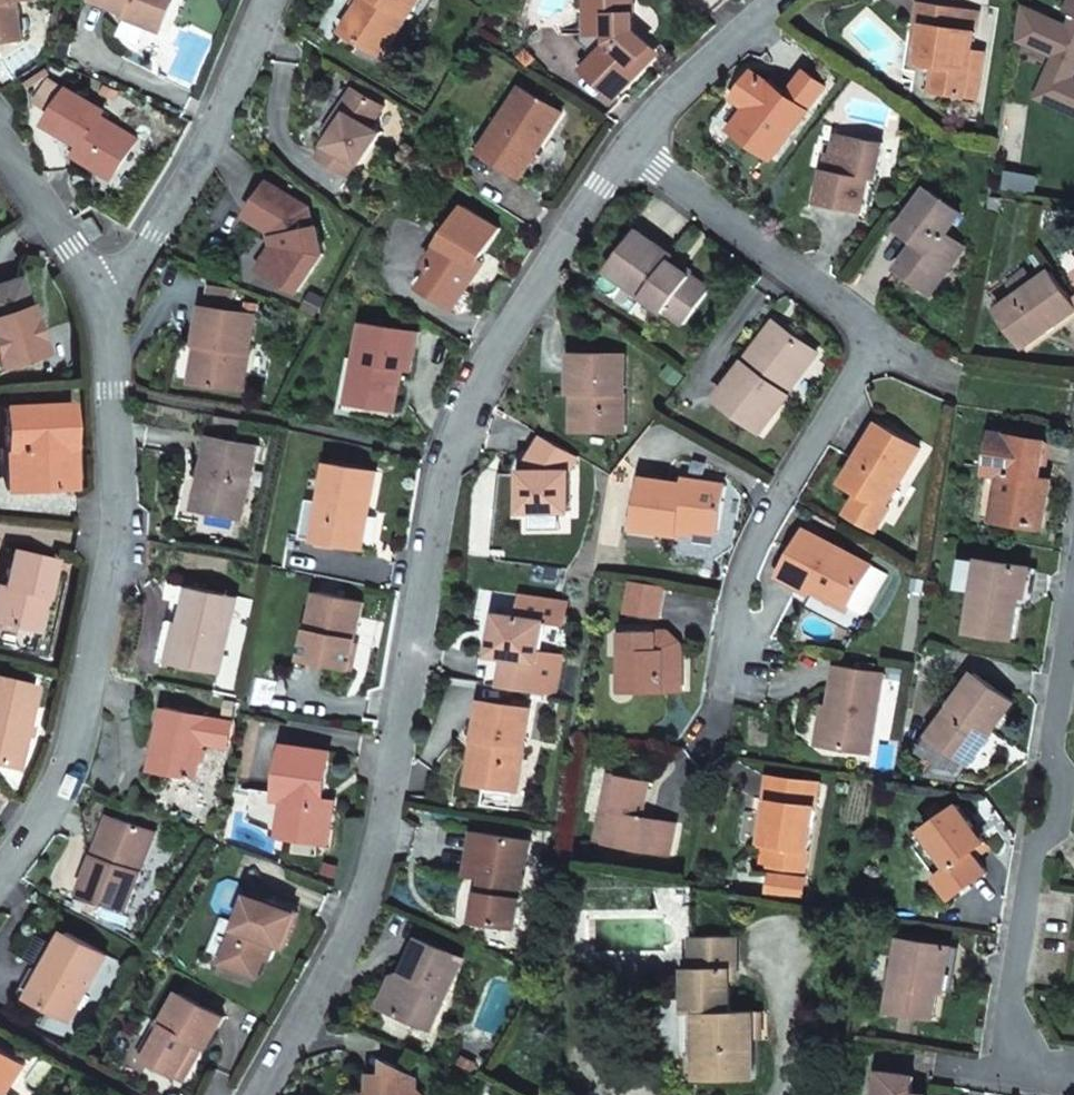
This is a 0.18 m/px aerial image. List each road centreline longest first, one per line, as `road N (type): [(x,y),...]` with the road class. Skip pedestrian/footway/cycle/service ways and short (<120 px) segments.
road 1 (residential): [(627,152),(585,203),(476,379),(443,463),(362,892),(254,1094)]
road 2 (residential): [(0,864),(63,780),(122,534),(98,300)]
road 3 (residential): [(1073,612),(1009,999),(1043,1069),(1073,1075)]
road 4 (residential): [(876,328),(781,502),(745,591),(732,670),(703,727)]
road 5 (residential): [(98,300),(190,170),(266,0)]
road 6 (residential): [(627,152),(701,215),(876,328)]
road 7 (residential): [(785,0),(674,94),(627,152)]
road 8 (residential): [(98,300),(0,149)]

